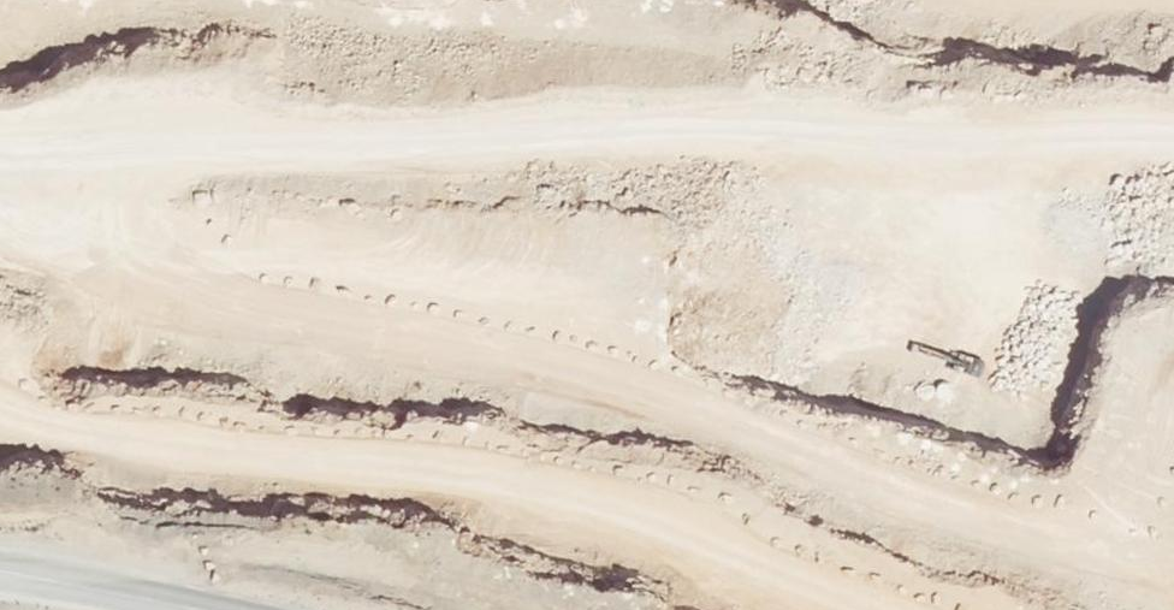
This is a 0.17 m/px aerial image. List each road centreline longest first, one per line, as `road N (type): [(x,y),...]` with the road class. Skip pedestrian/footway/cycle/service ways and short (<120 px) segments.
road 1 (track): [(0,177),(96,236),(182,269),(296,282),(866,274),(1016,284),(1173,333)]
road 2 (track): [(0,172),(444,92),(709,74),(1173,73)]
road 3 (track): [(0,384),(55,391),(852,393),(963,405),(1173,458)]

